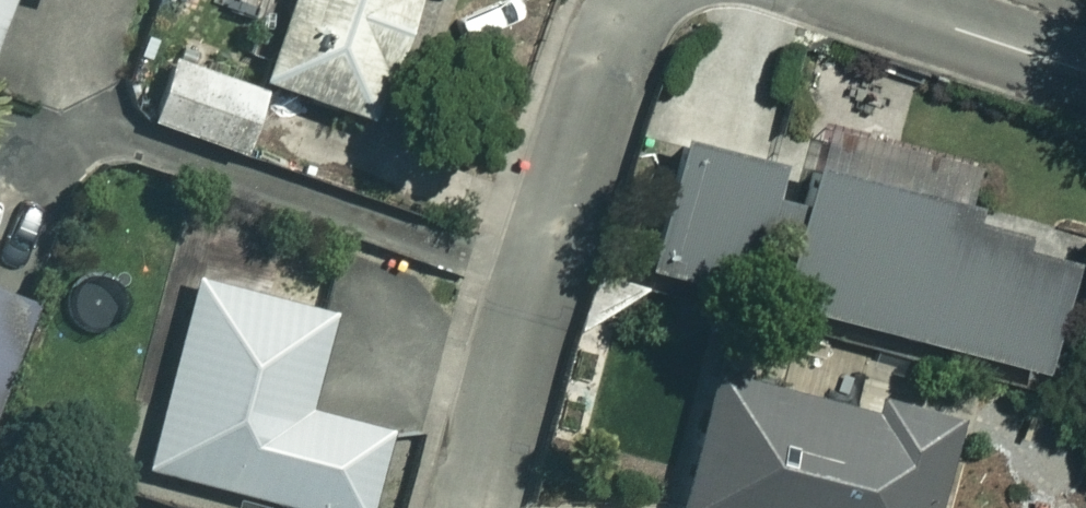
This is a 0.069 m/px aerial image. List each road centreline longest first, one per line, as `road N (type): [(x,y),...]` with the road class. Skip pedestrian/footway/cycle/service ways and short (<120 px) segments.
road 1 (residential): [(474,507),(598,79),(632,0)]
road 2 (residential): [(872,0),(1085,72)]

